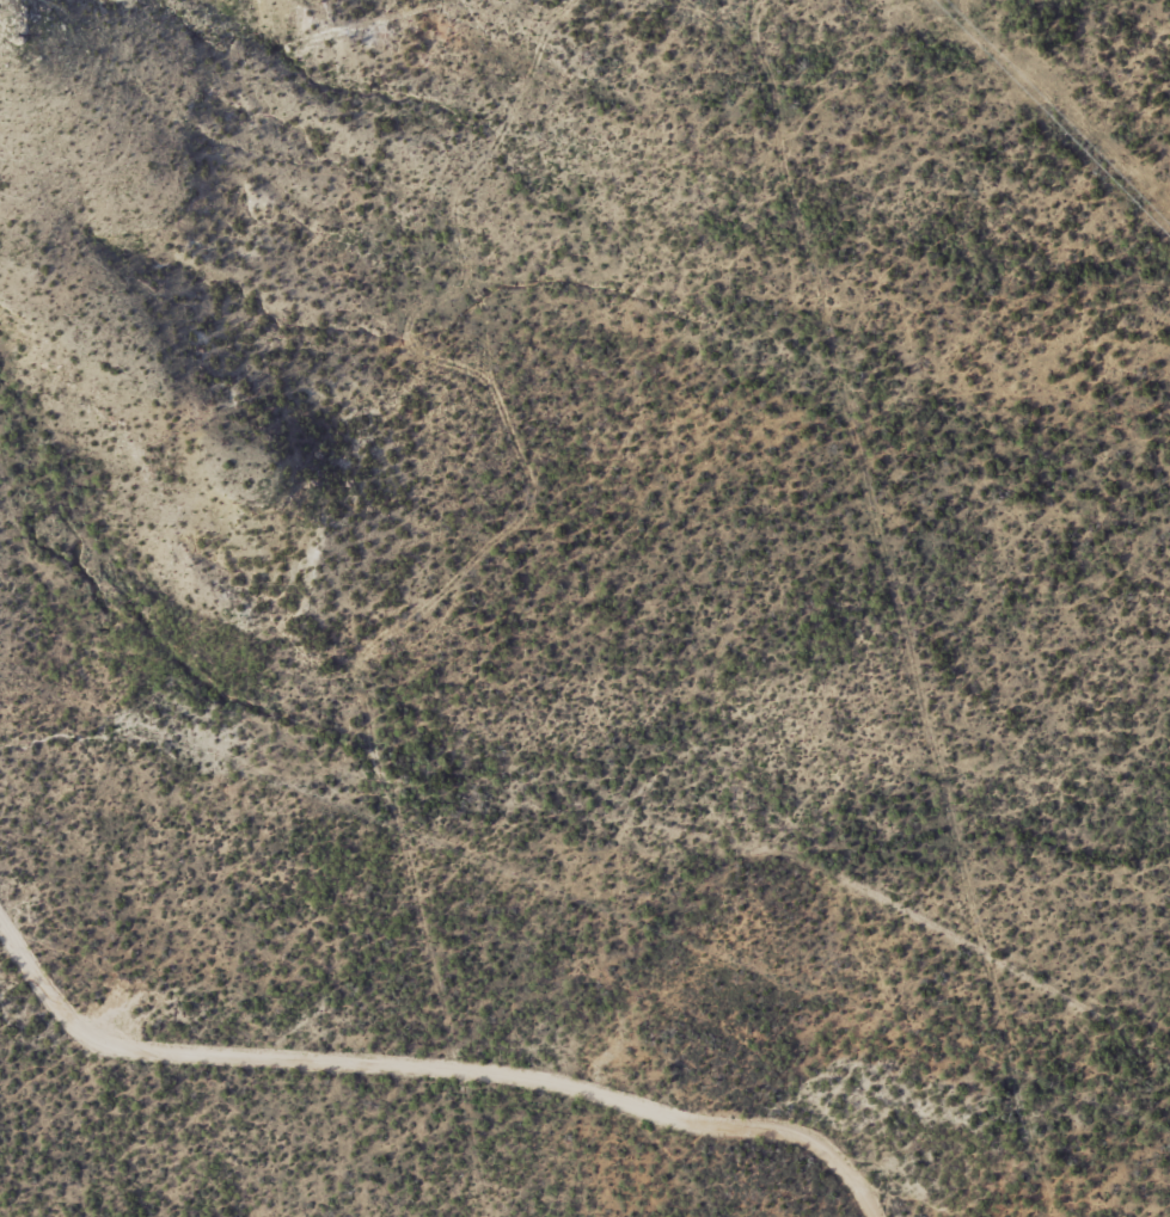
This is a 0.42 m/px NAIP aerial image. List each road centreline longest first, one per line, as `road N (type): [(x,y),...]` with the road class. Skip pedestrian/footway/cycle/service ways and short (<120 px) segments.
road 1 (track): [(866,1216),(849,1167),(57,1057),(0,962)]

